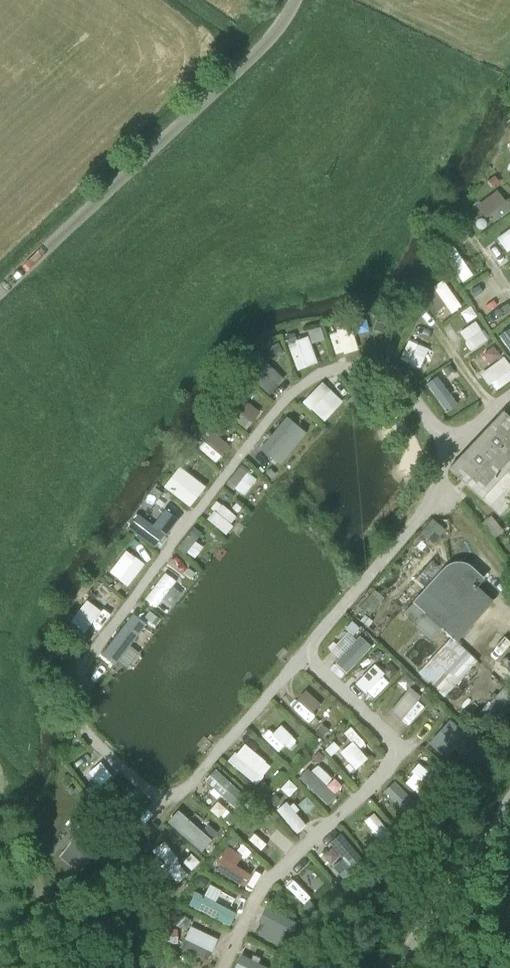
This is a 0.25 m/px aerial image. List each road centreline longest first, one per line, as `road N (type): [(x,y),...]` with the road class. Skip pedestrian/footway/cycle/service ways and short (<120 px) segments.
road 1 (unclassified): [(293,0),(286,22),(0,292)]
road 2 (unclassified): [(401,967),(509,805)]

